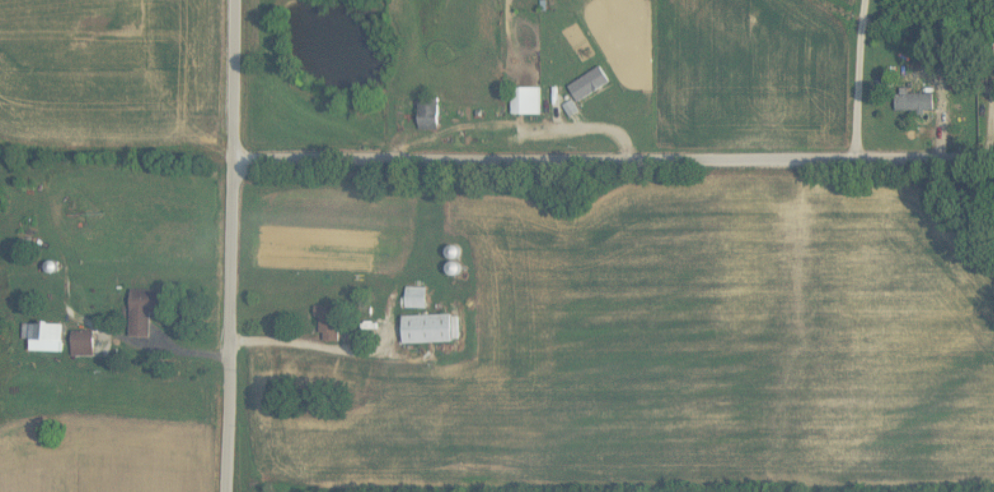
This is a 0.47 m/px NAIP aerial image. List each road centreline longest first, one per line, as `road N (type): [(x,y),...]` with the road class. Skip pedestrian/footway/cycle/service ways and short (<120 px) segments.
road 1 (residential): [(993,154),(236,156)]
road 2 (residential): [(227,491),(236,0)]
road 3 (residential): [(856,155),(865,0)]

